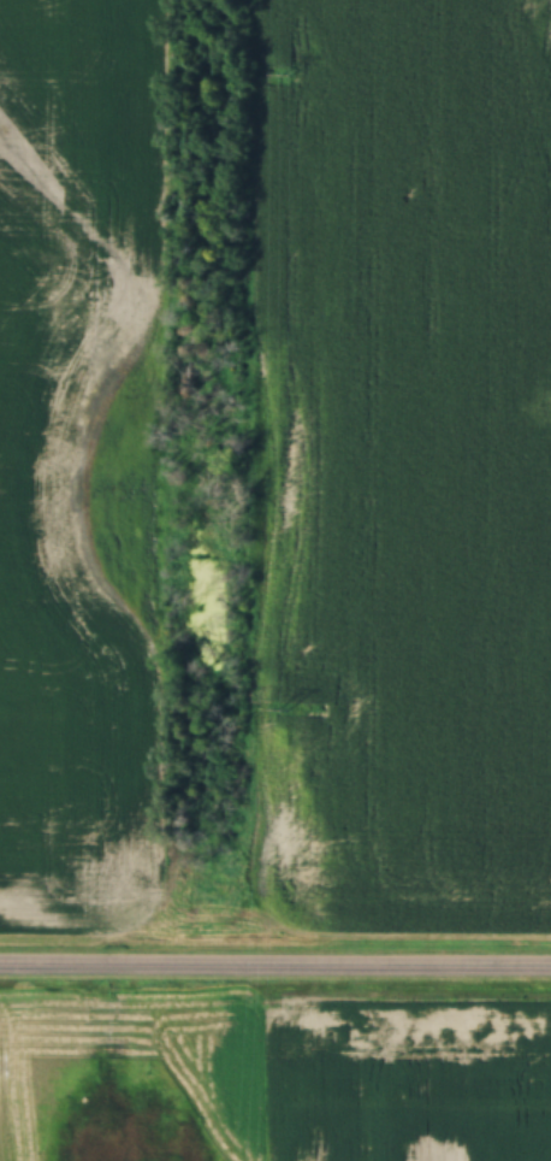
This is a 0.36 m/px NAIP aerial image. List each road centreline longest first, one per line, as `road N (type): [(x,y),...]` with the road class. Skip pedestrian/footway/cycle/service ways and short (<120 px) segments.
road 1 (tertiary): [(550,971),(0,968)]

